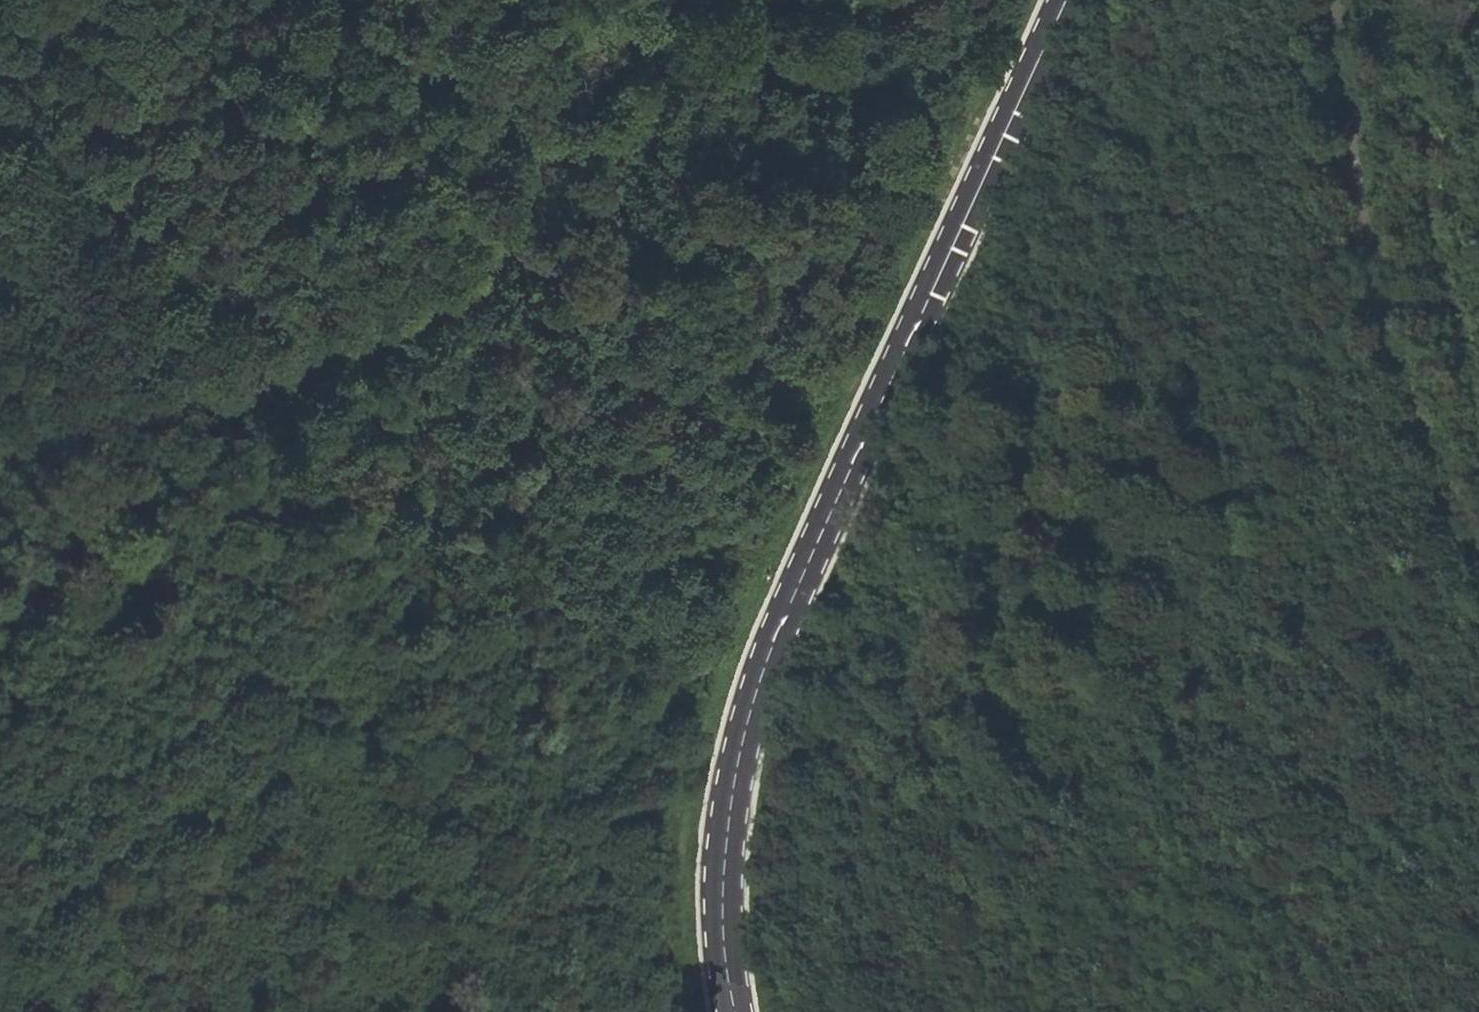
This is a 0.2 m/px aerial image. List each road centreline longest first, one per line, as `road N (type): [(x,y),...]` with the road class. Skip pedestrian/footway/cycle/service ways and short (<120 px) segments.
road 1 (track): [(0,922),(69,883),(299,683),(696,239),(793,26),(795,0)]
road 2 (secondary): [(1068,0),(758,674),(725,829),(731,1011)]

